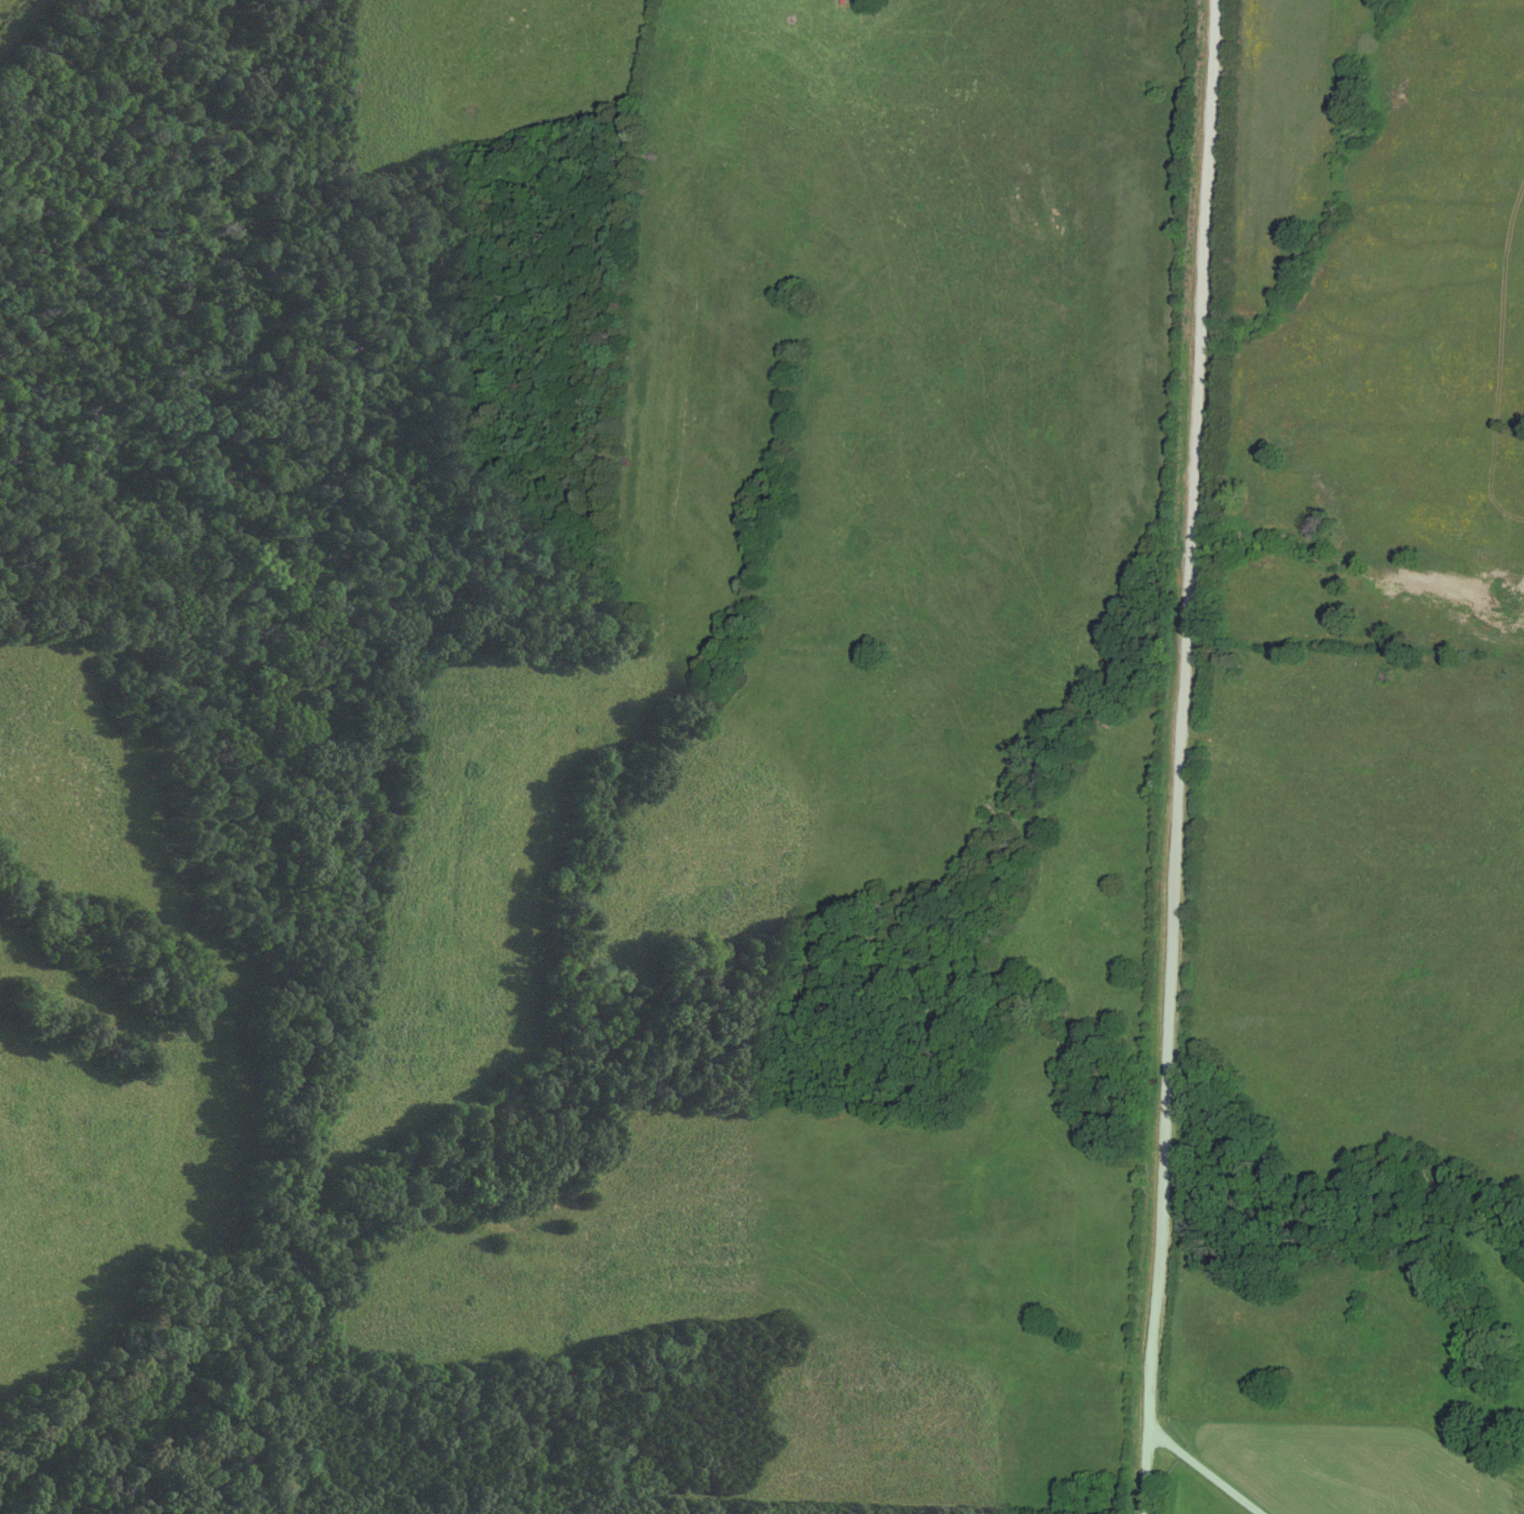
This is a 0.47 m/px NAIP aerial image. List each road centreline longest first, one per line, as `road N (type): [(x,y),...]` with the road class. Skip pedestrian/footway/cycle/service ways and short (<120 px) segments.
road 1 (residential): [(1219,0),(1149,1513)]

